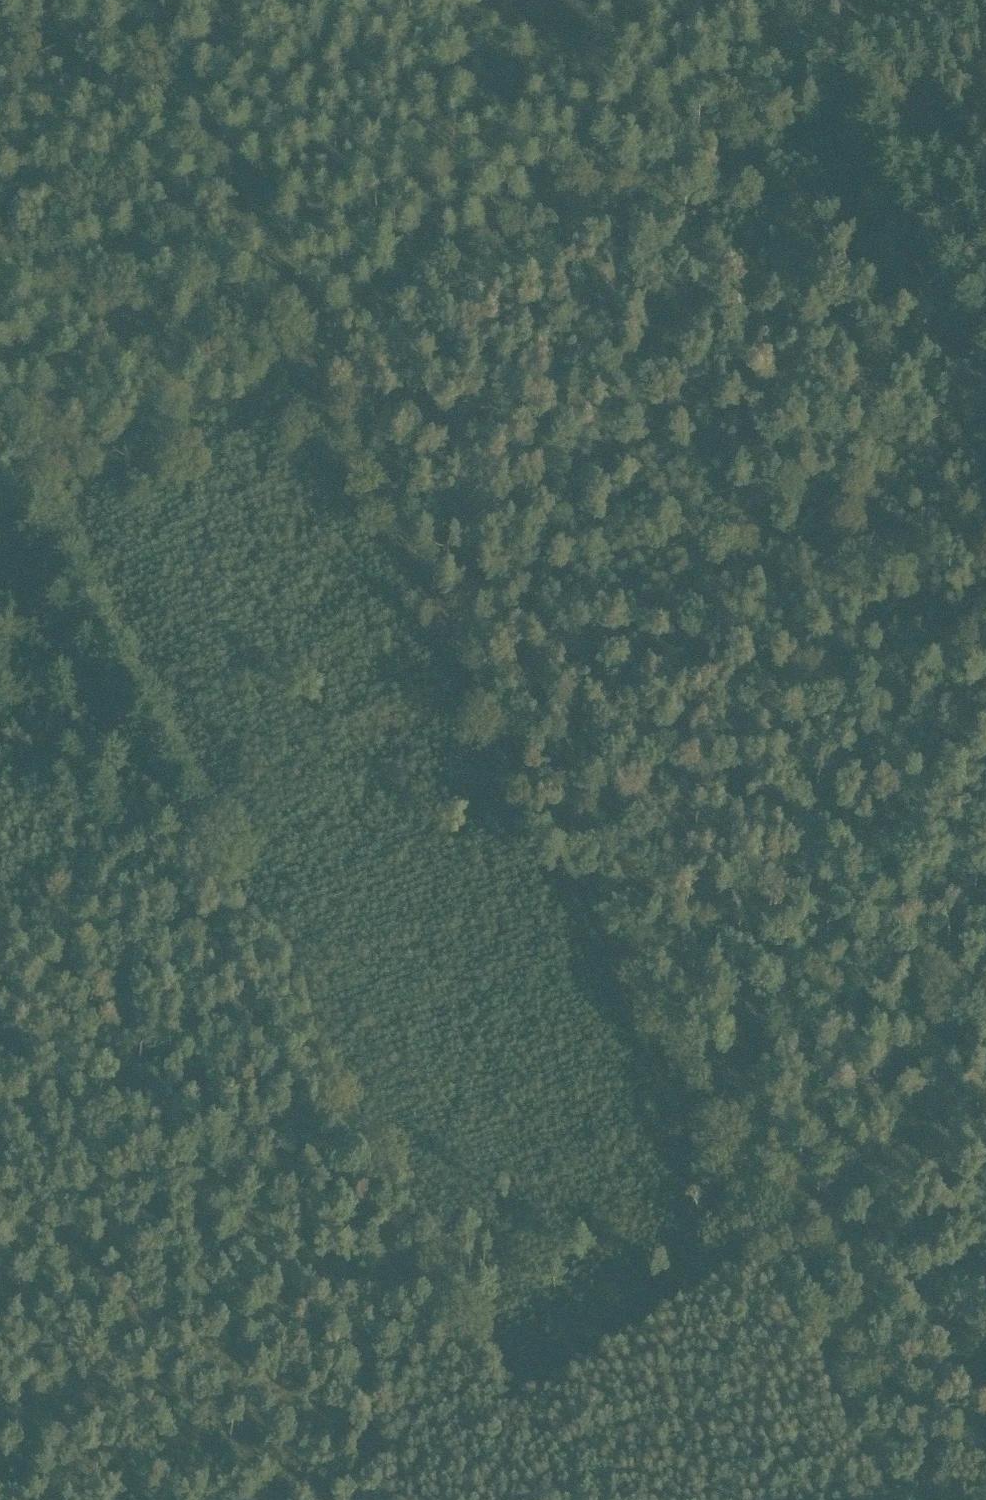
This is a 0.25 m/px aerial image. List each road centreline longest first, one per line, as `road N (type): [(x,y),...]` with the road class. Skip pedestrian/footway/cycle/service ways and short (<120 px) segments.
road 1 (track): [(908,1499),(861,1426),(307,361),(310,338)]
road 2 (track): [(812,42),(310,338)]
road 3 (track): [(812,42),(985,392)]
road 4 (track): [(310,338),(140,0)]
road 5 (track): [(244,203),(0,297)]
road 6 (track): [(985,157),(812,42)]

